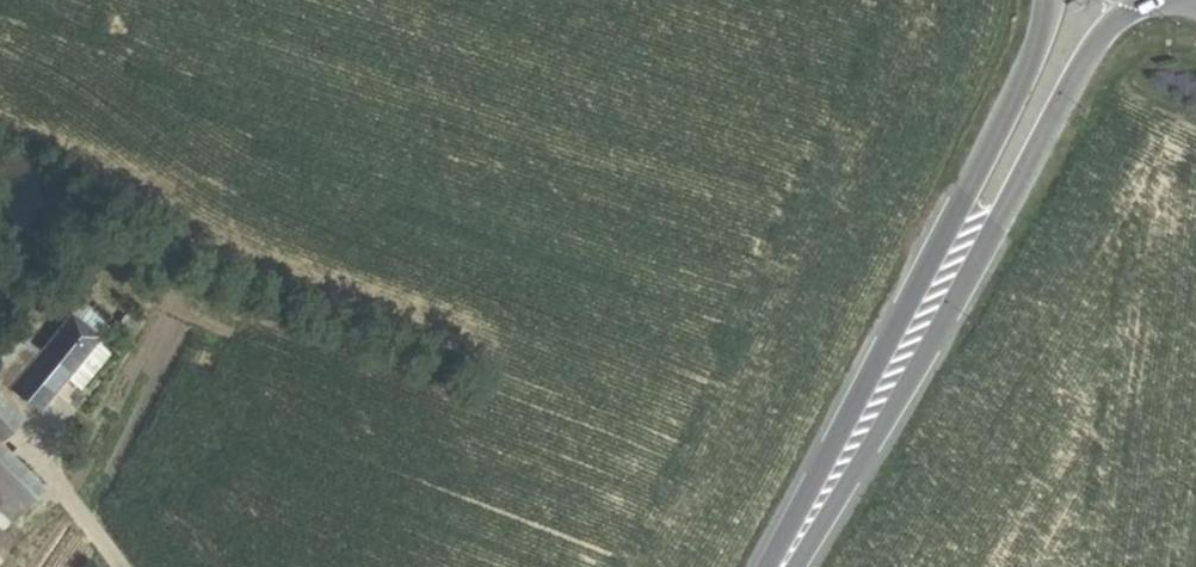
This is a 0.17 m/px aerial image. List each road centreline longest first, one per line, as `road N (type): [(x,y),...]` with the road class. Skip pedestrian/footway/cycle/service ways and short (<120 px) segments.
road 1 (primary): [(779,566),(982,209)]
road 2 (primary): [(982,209),(1107,31),(1146,0)]
road 3 (primary): [(1051,0),(982,209)]

